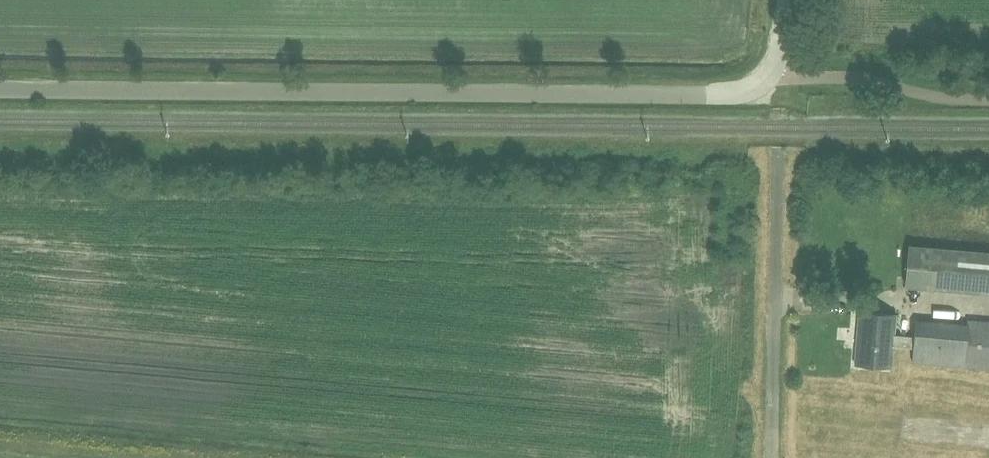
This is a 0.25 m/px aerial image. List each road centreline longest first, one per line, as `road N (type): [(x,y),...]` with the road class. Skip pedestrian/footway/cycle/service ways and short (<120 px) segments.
road 1 (unclassified): [(0,90),(743,95),(773,79),(787,0)]
road 2 (unclassified): [(772,457),(781,154)]

